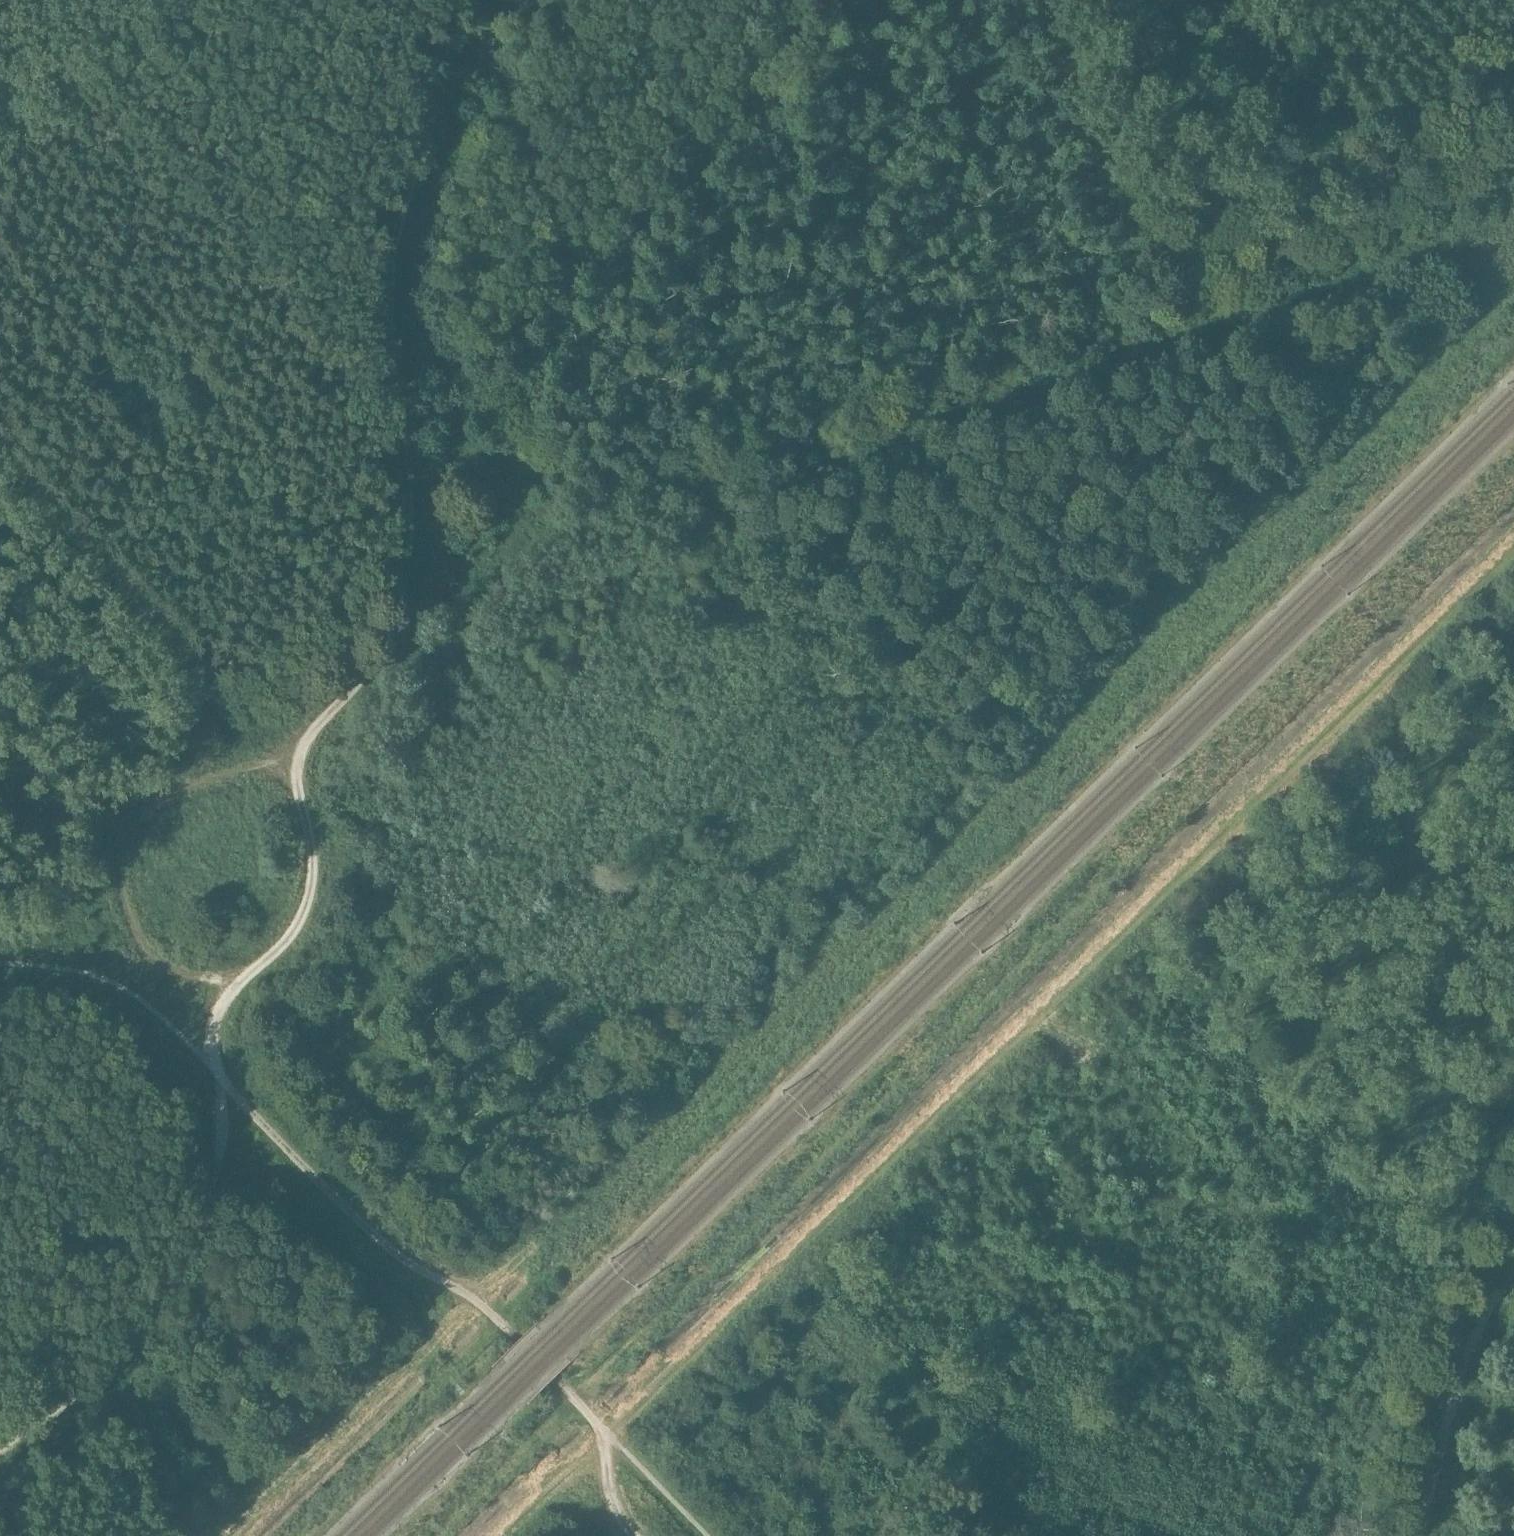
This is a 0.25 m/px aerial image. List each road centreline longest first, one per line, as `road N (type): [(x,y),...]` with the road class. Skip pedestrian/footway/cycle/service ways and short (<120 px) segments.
road 1 (track): [(233,1535),(554,1233),(1513,286)]
road 2 (track): [(281,1535),(1513,333)]
road 3 (track): [(1513,553),(823,1231),(497,1535)]
road 4 (track): [(1513,485),(621,1358)]
road 5 (track): [(398,653),(407,530),(390,286),(479,0)]
road 6 (track): [(440,1535),(621,1358)]

